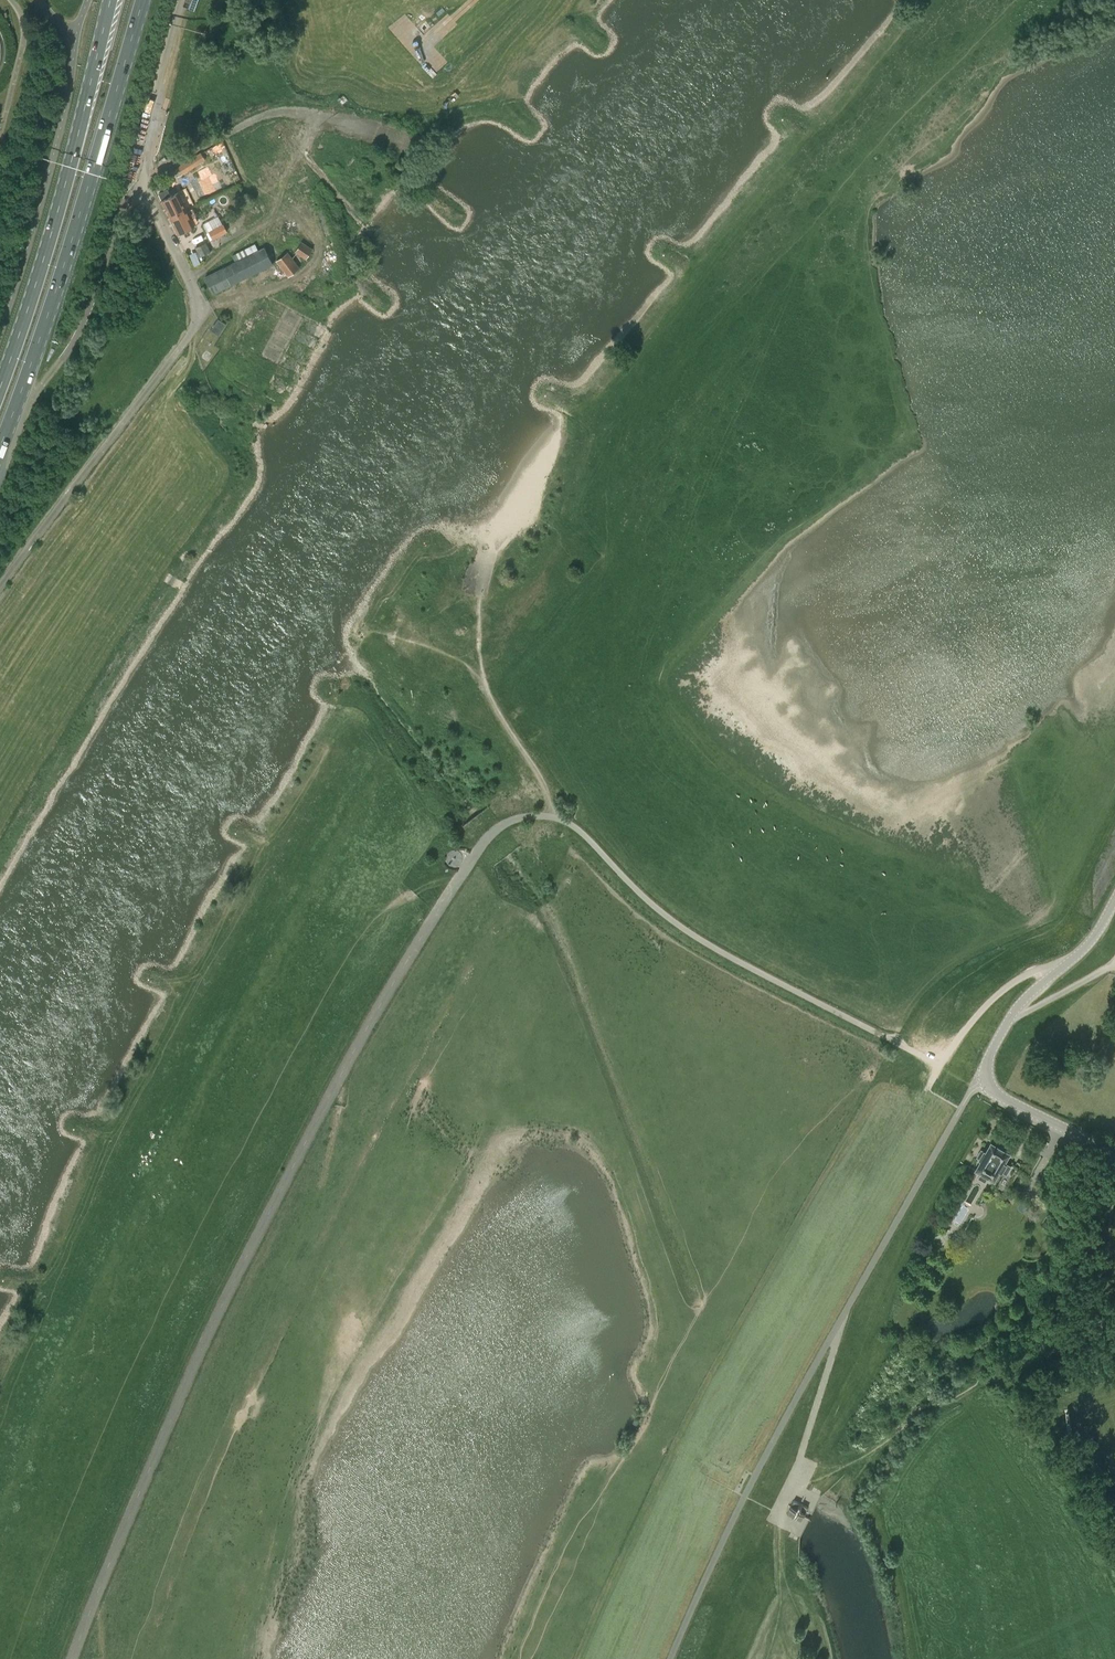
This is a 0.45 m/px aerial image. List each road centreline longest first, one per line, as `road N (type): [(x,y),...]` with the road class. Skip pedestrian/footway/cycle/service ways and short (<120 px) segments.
road 1 (trunk): [(20,403),(144,0)]
road 2 (trunk): [(113,0),(47,254),(0,383)]
road 3 (track): [(1114,1319),(947,1405),(917,1407),(869,1453),(812,1471)]
road 4 (track): [(549,818),(541,779),(484,683),(480,573)]
road 5 (unclassified): [(20,403),(70,349),(123,206),(140,183)]
road 6 (tertiary): [(1114,1152),(991,1089),(985,1068),(1008,1020)]
road 7 (unclassified): [(140,183),(145,126),(180,0)]
road 8 (unclassified): [(184,349),(201,310),(140,183)]
road 9 (tertiary): [(1008,1020),(1088,945),(1114,901)]
road 10 (unclassified): [(0,132),(24,35),(11,0)]
road 11 (unclassified): [(1008,1020),(1114,964)]

